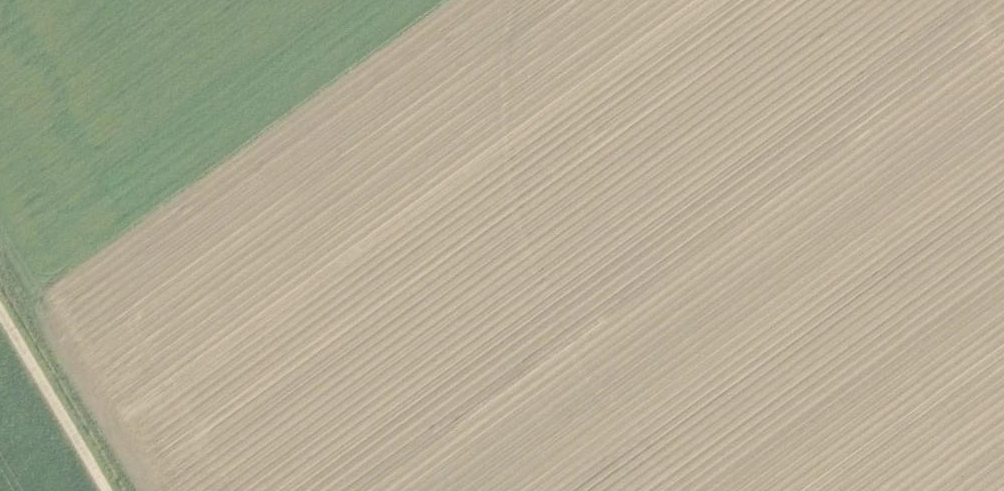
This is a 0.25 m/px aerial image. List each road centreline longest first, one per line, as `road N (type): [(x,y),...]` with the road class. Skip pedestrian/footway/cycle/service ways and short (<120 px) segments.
road 1 (track): [(103,490),(0,318)]

